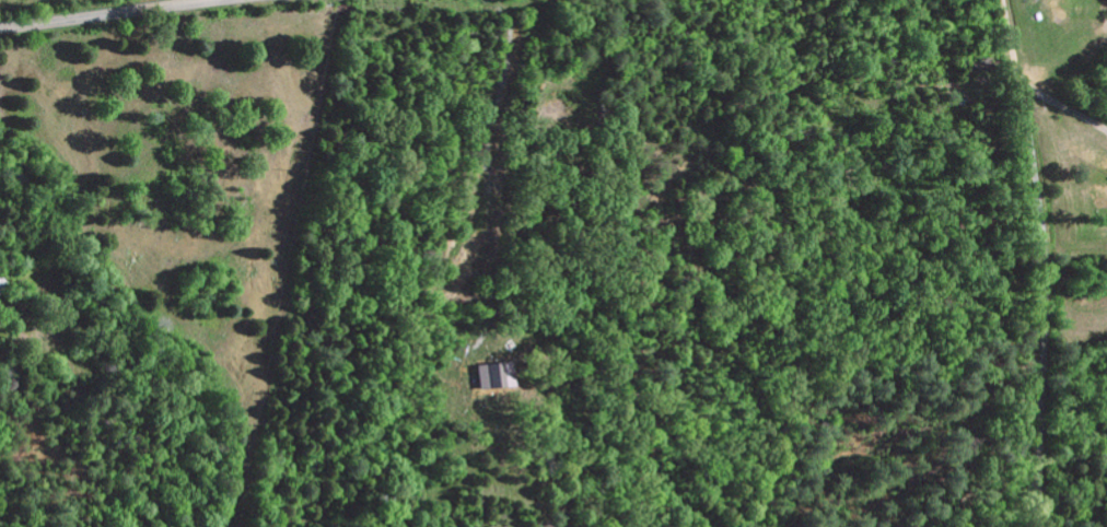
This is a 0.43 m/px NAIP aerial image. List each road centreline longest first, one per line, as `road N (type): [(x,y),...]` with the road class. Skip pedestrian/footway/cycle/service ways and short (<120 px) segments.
road 1 (residential): [(0,29),(212,0)]

